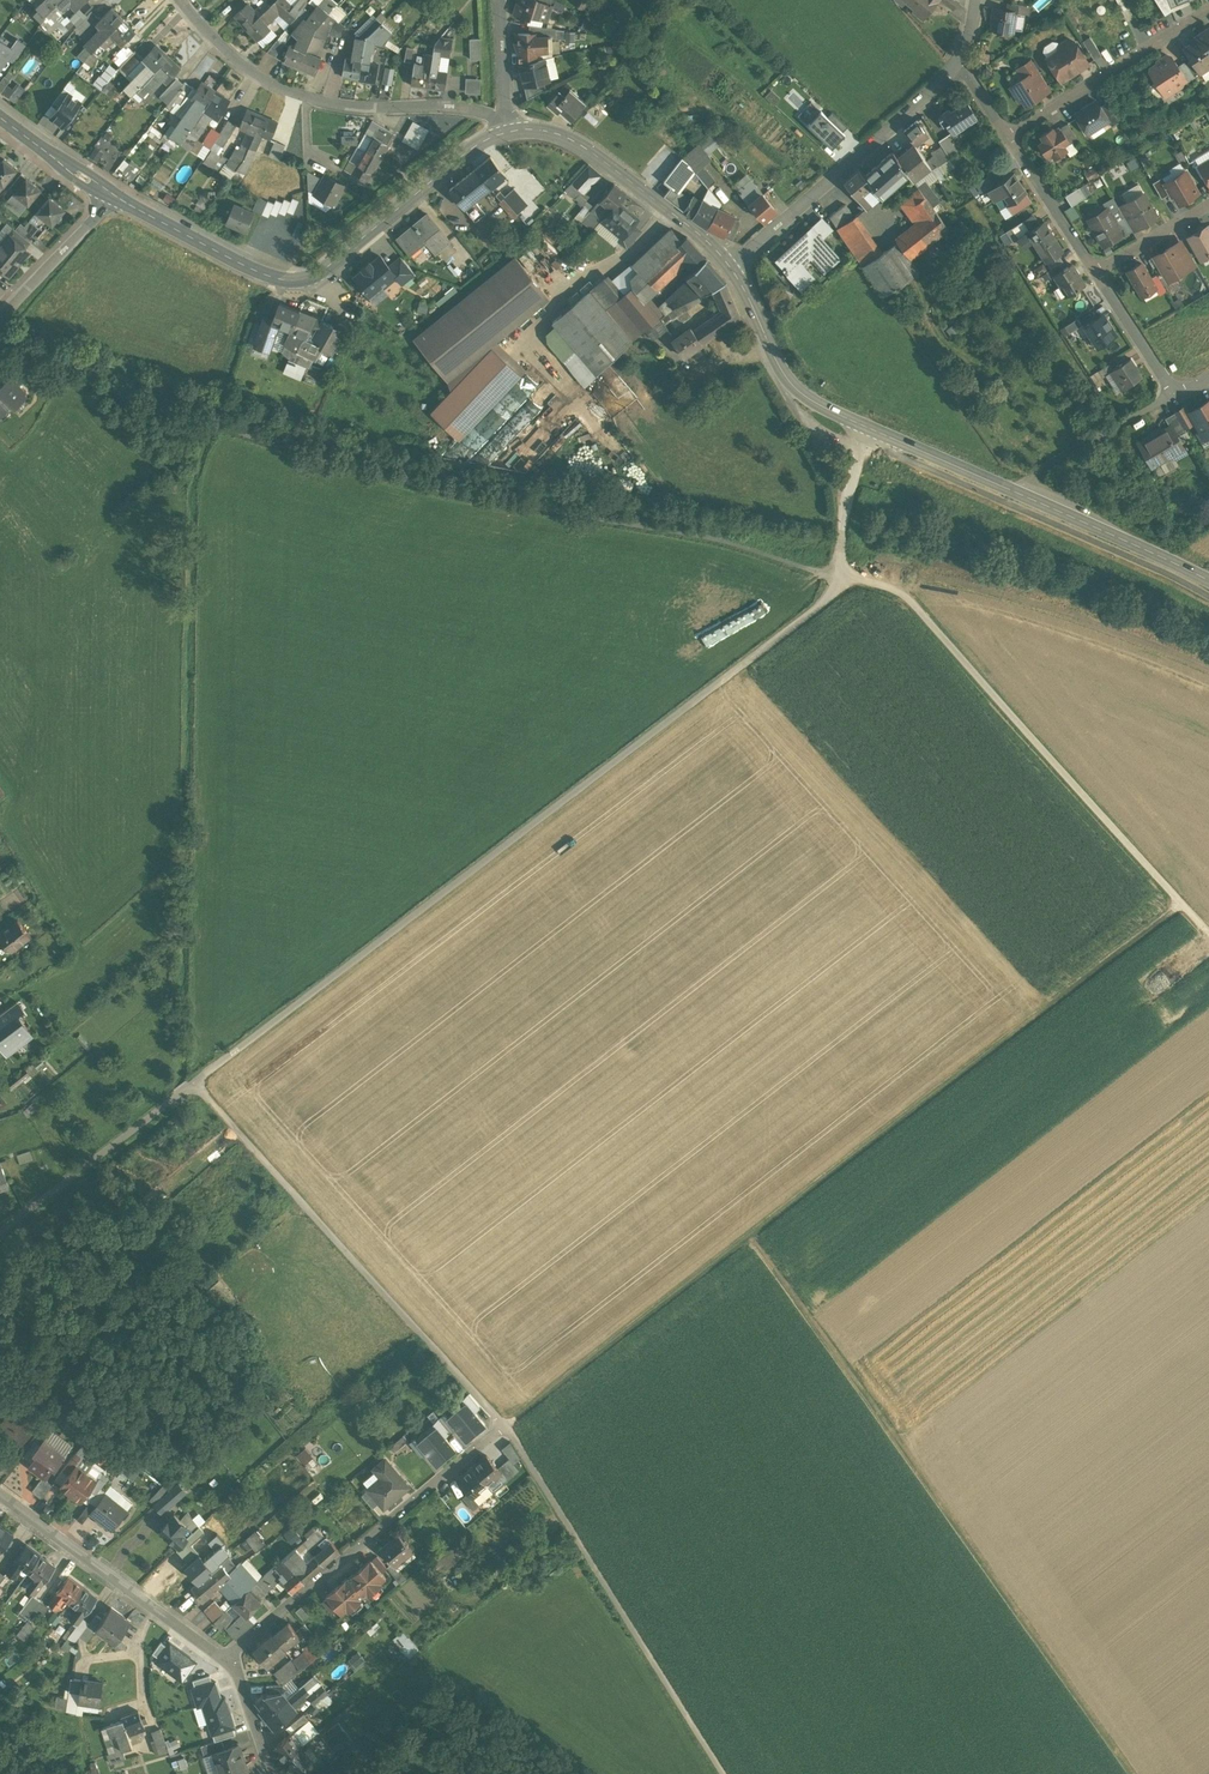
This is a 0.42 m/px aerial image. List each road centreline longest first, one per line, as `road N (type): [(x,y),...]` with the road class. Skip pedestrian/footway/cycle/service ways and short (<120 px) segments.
road 1 (track): [(506,1426),(1181,904)]
road 2 (track): [(1139,1773),(753,1237)]
road 3 (secondary): [(1208,581),(813,406),(787,383),(734,268)]
road 4 (track): [(1208,934),(914,605),(881,584),(841,579)]
road 5 (secondary): [(507,132),(327,277),(299,285),(267,276),(114,195)]
road 6 (track): [(194,1084),(506,1426)]
road 7 (track): [(506,1426),(725,1773)]
road 8 (residential): [(507,132),(479,113),(354,108),(269,82),(239,63),(181,0)]
road 9 (residential): [(228,1658),(506,1426)]
road 10 (residential): [(960,62),(734,268)]
road 11 (residential): [(0,1494),(228,1658)]
road 12 (secondary): [(734,268),(582,147),(534,130),(507,132)]
road 13 (residential): [(1007,137),(1208,9)]
road 14 (residential): [(0,1231),(189,1087)]
road 15 (residential): [(114,195),(0,316)]
road 16 (residential): [(1007,137),(1094,267)]
road 17 (residential): [(1094,267),(1176,393)]
road 18 (secondary): [(114,195),(0,117)]
road 19 (residential): [(507,132),(501,0)]
road 20 (residential): [(1208,205),(1094,267)]
road 21 (residential): [(228,1658),(270,1773)]

